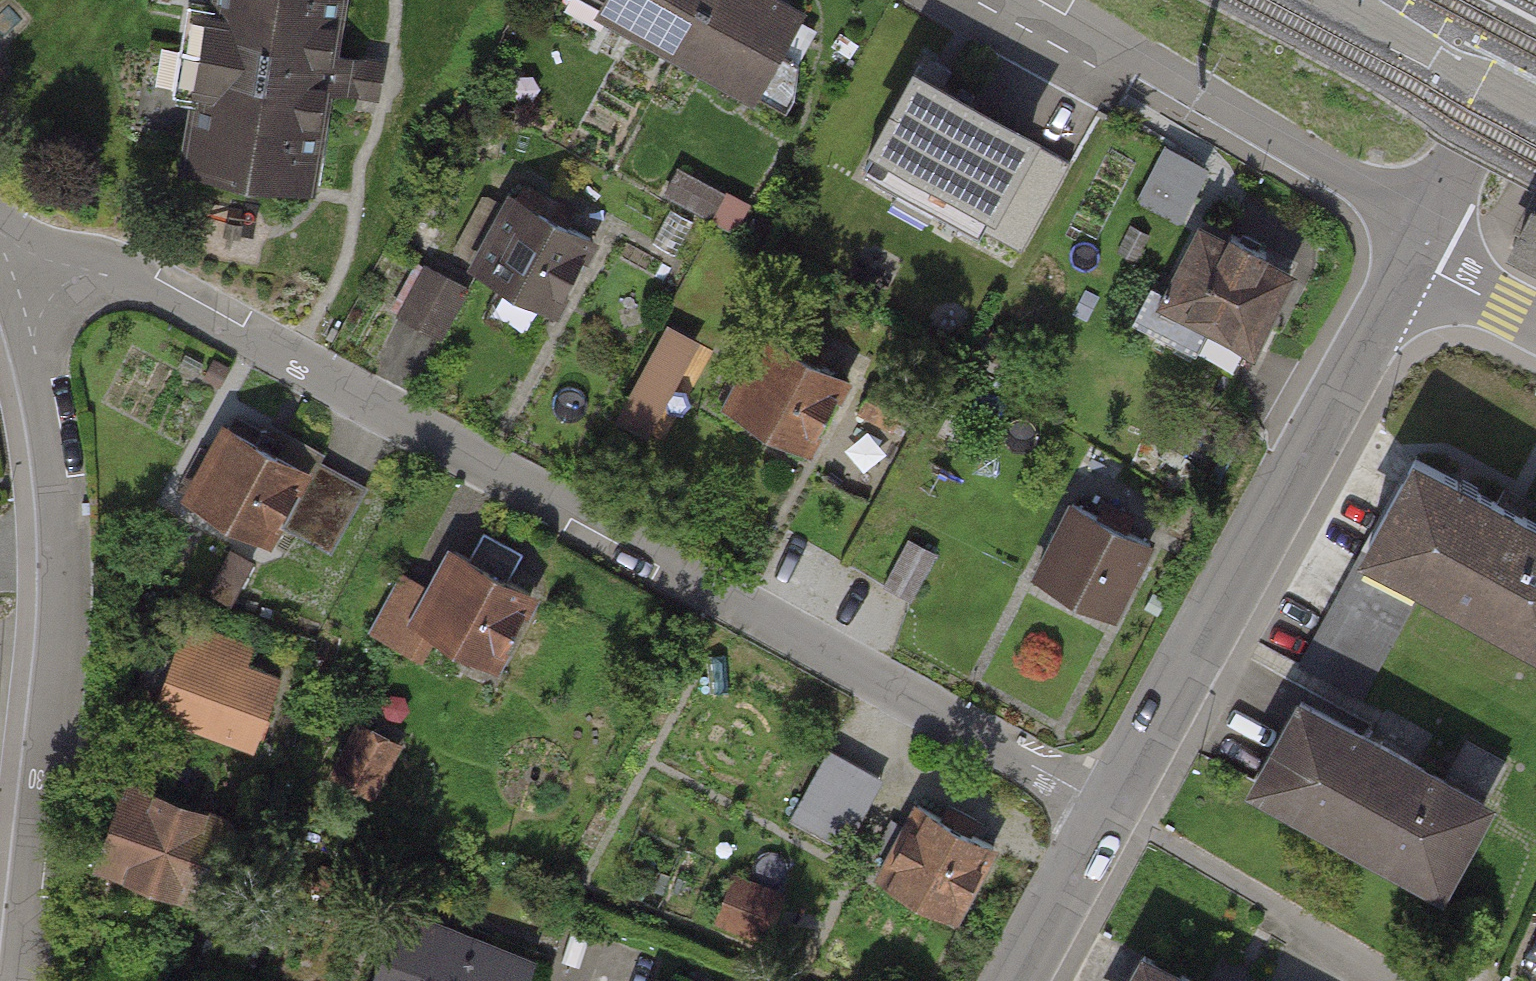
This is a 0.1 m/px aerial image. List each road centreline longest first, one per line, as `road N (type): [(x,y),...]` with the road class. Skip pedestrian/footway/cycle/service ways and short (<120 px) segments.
road 1 (residential): [(110,275),(257,340),(1112,811)]
road 2 (residential): [(24,980),(66,542),(35,351)]
road 3 (residential): [(1413,258),(1112,811)]
road 4 (residential): [(1430,225),(1026,0)]
road 5 (residential): [(1535,27),(1430,225)]
road 6 (residential): [(1112,811),(1021,980)]
road 7 (residential): [(1535,322),(1413,258)]
road 8 (residential): [(35,351),(36,328),(54,294),(87,276),(110,275)]
road 9 (residential): [(0,231),(45,260),(110,275)]

